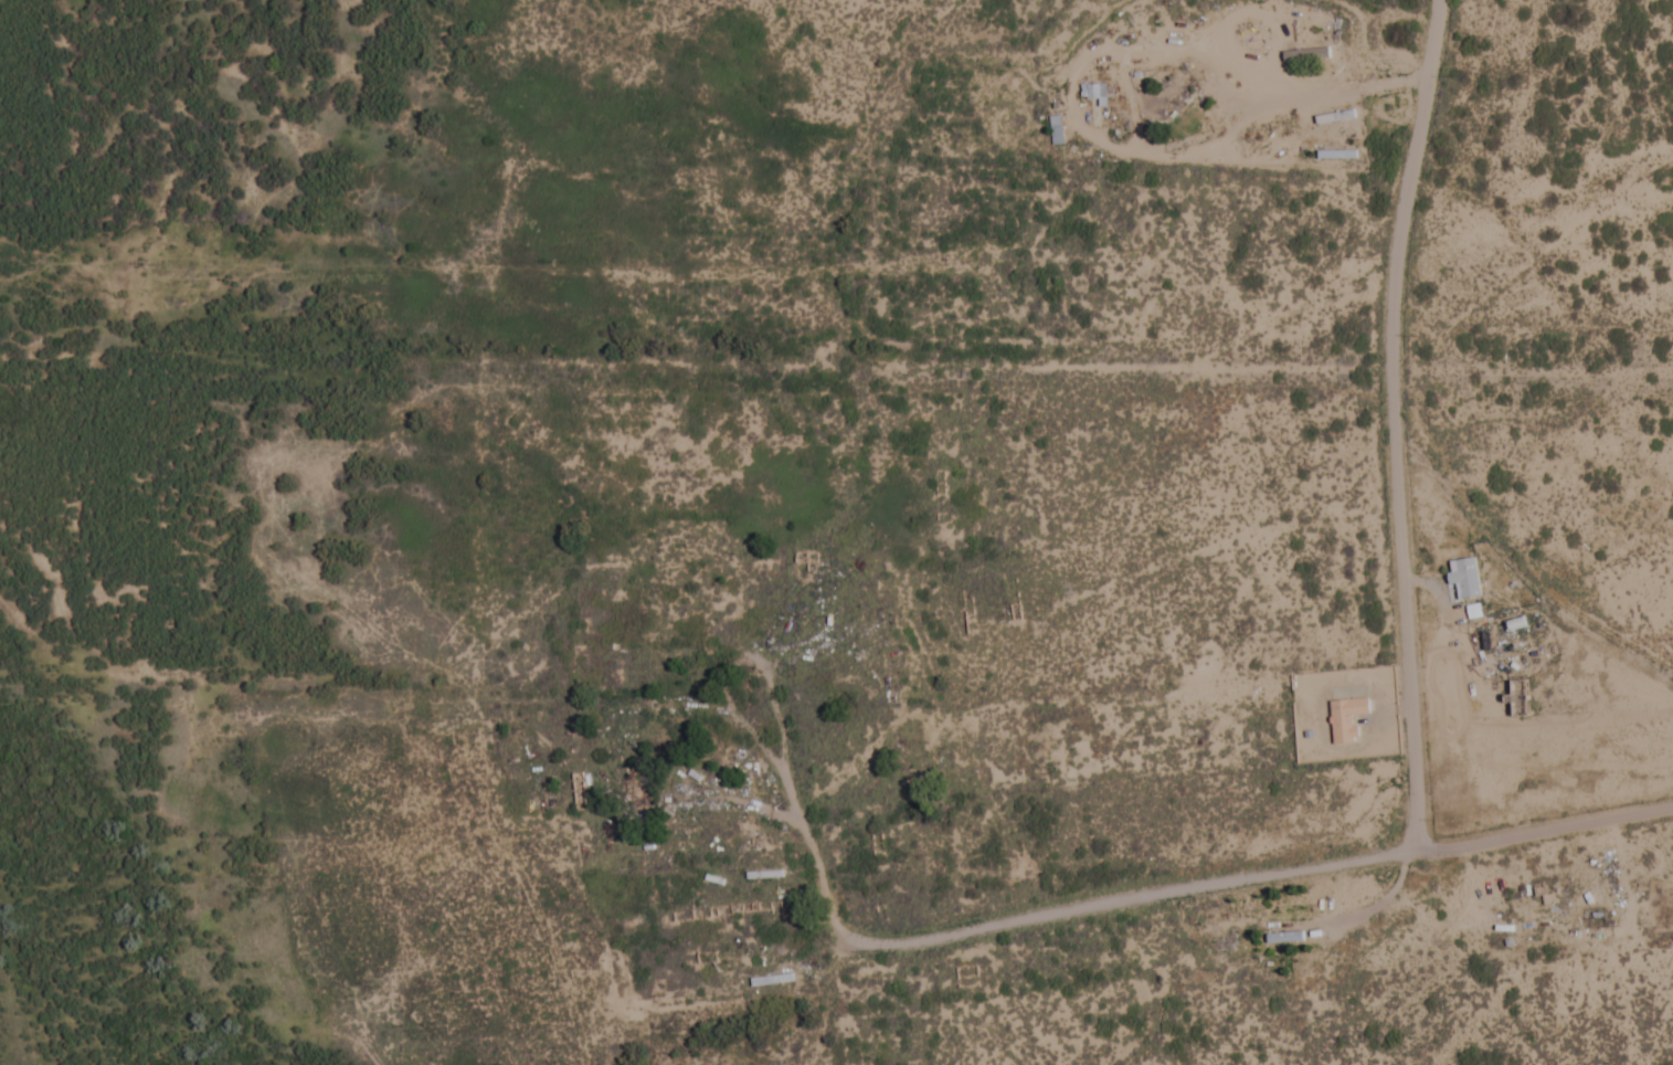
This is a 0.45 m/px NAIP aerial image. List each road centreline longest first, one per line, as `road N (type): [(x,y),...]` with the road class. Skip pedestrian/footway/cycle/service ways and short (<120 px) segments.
road 1 (residential): [(1672,1038),(427,886),(359,847),(320,789),(300,710),(359,446)]
road 2 (residential): [(1425,1004),(1388,465),(1409,443)]
road 3 (residential): [(1409,443),(1393,369),(1404,40),(1413,0)]

